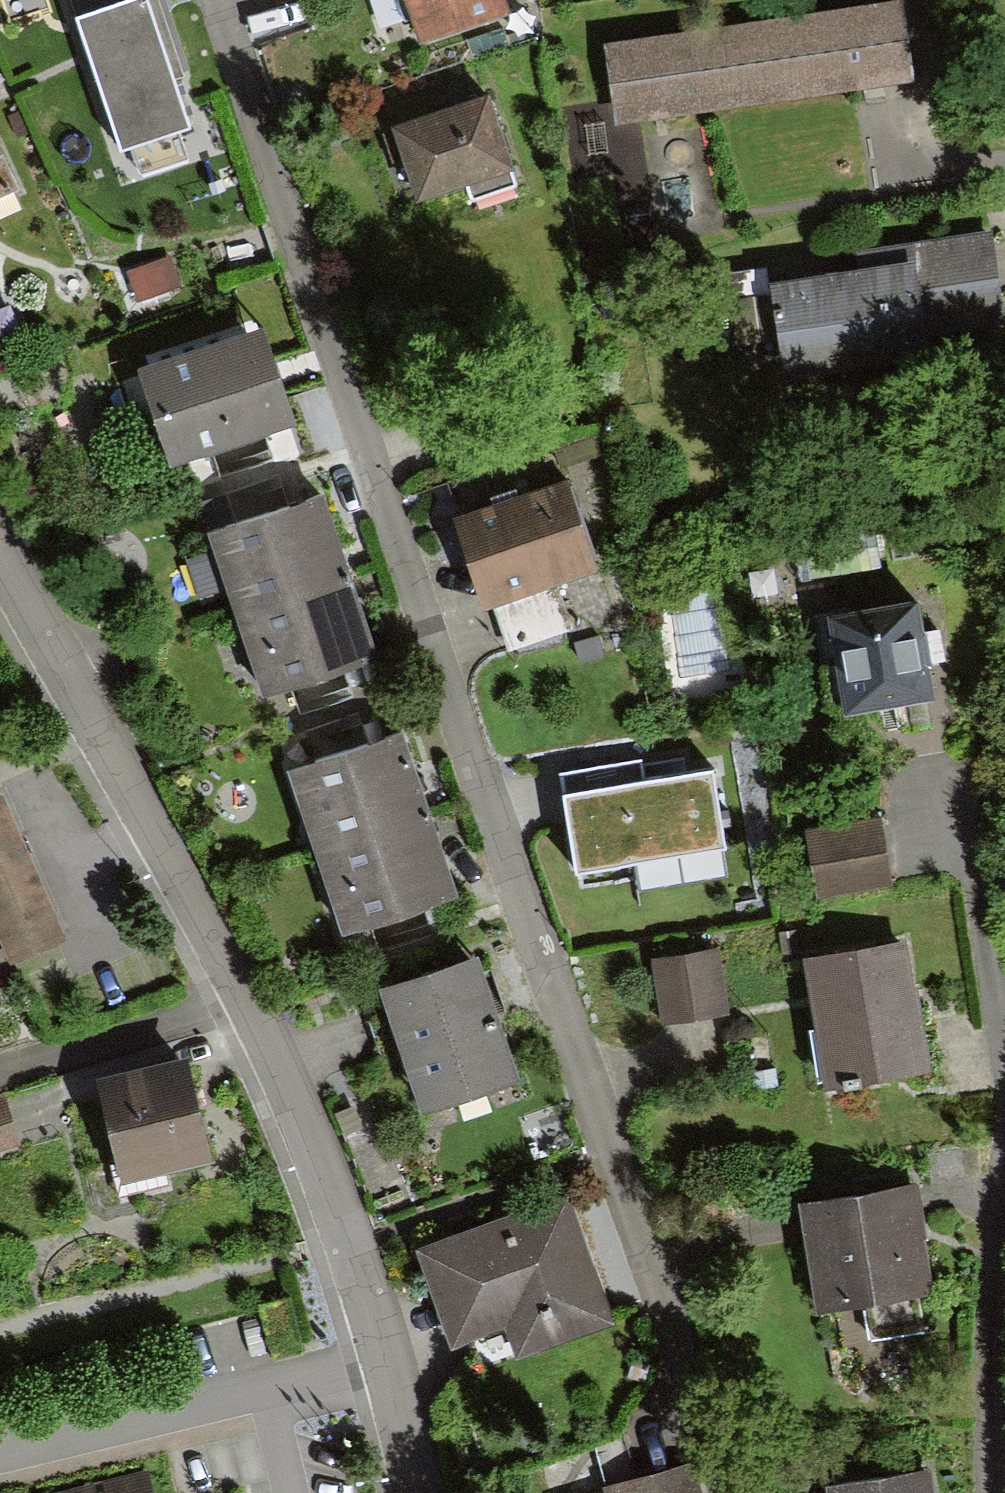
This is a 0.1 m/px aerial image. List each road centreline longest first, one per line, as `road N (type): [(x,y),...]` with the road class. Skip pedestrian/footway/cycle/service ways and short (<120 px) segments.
road 1 (residential): [(728,1492),(212,0)]
road 2 (residential): [(413,1492),(379,1351),(279,1064),(0,554)]
road 3 (residential): [(1004,1125),(980,1421),(986,1492)]

